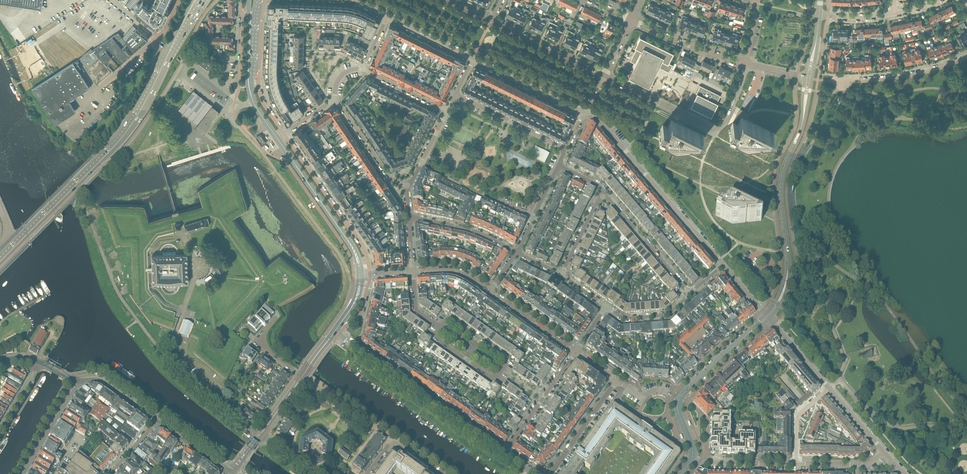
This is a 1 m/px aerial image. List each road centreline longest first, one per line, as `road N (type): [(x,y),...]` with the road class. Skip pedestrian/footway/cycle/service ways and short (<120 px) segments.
road 1 (tertiary): [(0,260),(123,136),(161,70)]
road 2 (residential): [(505,453),(335,331)]
road 3 (unclassified): [(723,264),(584,112)]
road 4 (unclassified): [(769,316),(787,279),(780,188),(802,125)]
road 5 (residential): [(603,76),(713,129),(745,65)]
road 6 (residential): [(370,274),(361,242),(284,134)]
road 7 (residential): [(277,138),(349,243),(360,275)]
road 8 (residential): [(606,194),(692,293)]
road 9 (residential): [(842,84),(966,56)]
road 10 (residential): [(491,20),(603,76)]
road 11 (residential): [(566,148),(455,94)]
road 12 (unclassified): [(261,435),(208,397),(170,353)]
road 13 (unclassified): [(584,112),(473,59)]
road 14 (residential): [(745,65),(631,19)]
road 15 (residential): [(505,453),(575,352)]
road 16 (residential): [(679,399),(769,316)]
road 17 (residential): [(249,4),(234,104),(253,102)]

